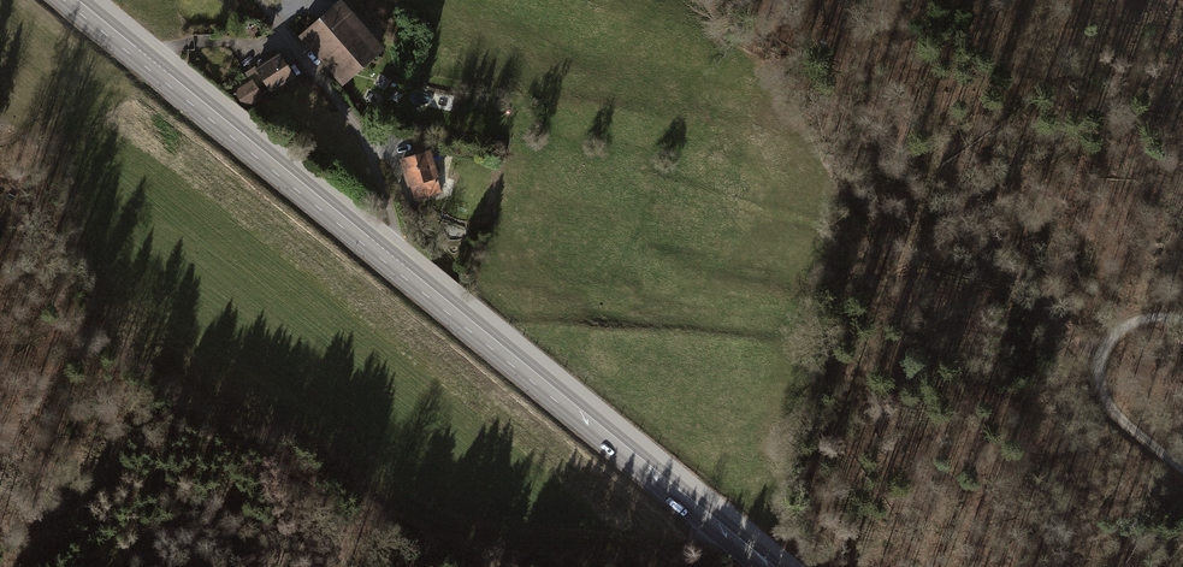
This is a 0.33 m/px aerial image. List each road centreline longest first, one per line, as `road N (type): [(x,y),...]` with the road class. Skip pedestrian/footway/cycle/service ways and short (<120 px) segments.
road 1 (secondary): [(776,566),(76,0)]
road 2 (motorway): [(0,204),(292,144),(444,97),(671,0)]
road 3 (motorway): [(0,87),(346,0)]
road 4 (track): [(1182,321),(1146,307),(1111,327),(1094,356),(1126,416),(1182,462)]
road 5 (track): [(284,40),(350,120),(375,167),(398,244)]
road 6 (track): [(1111,327),(917,263)]

